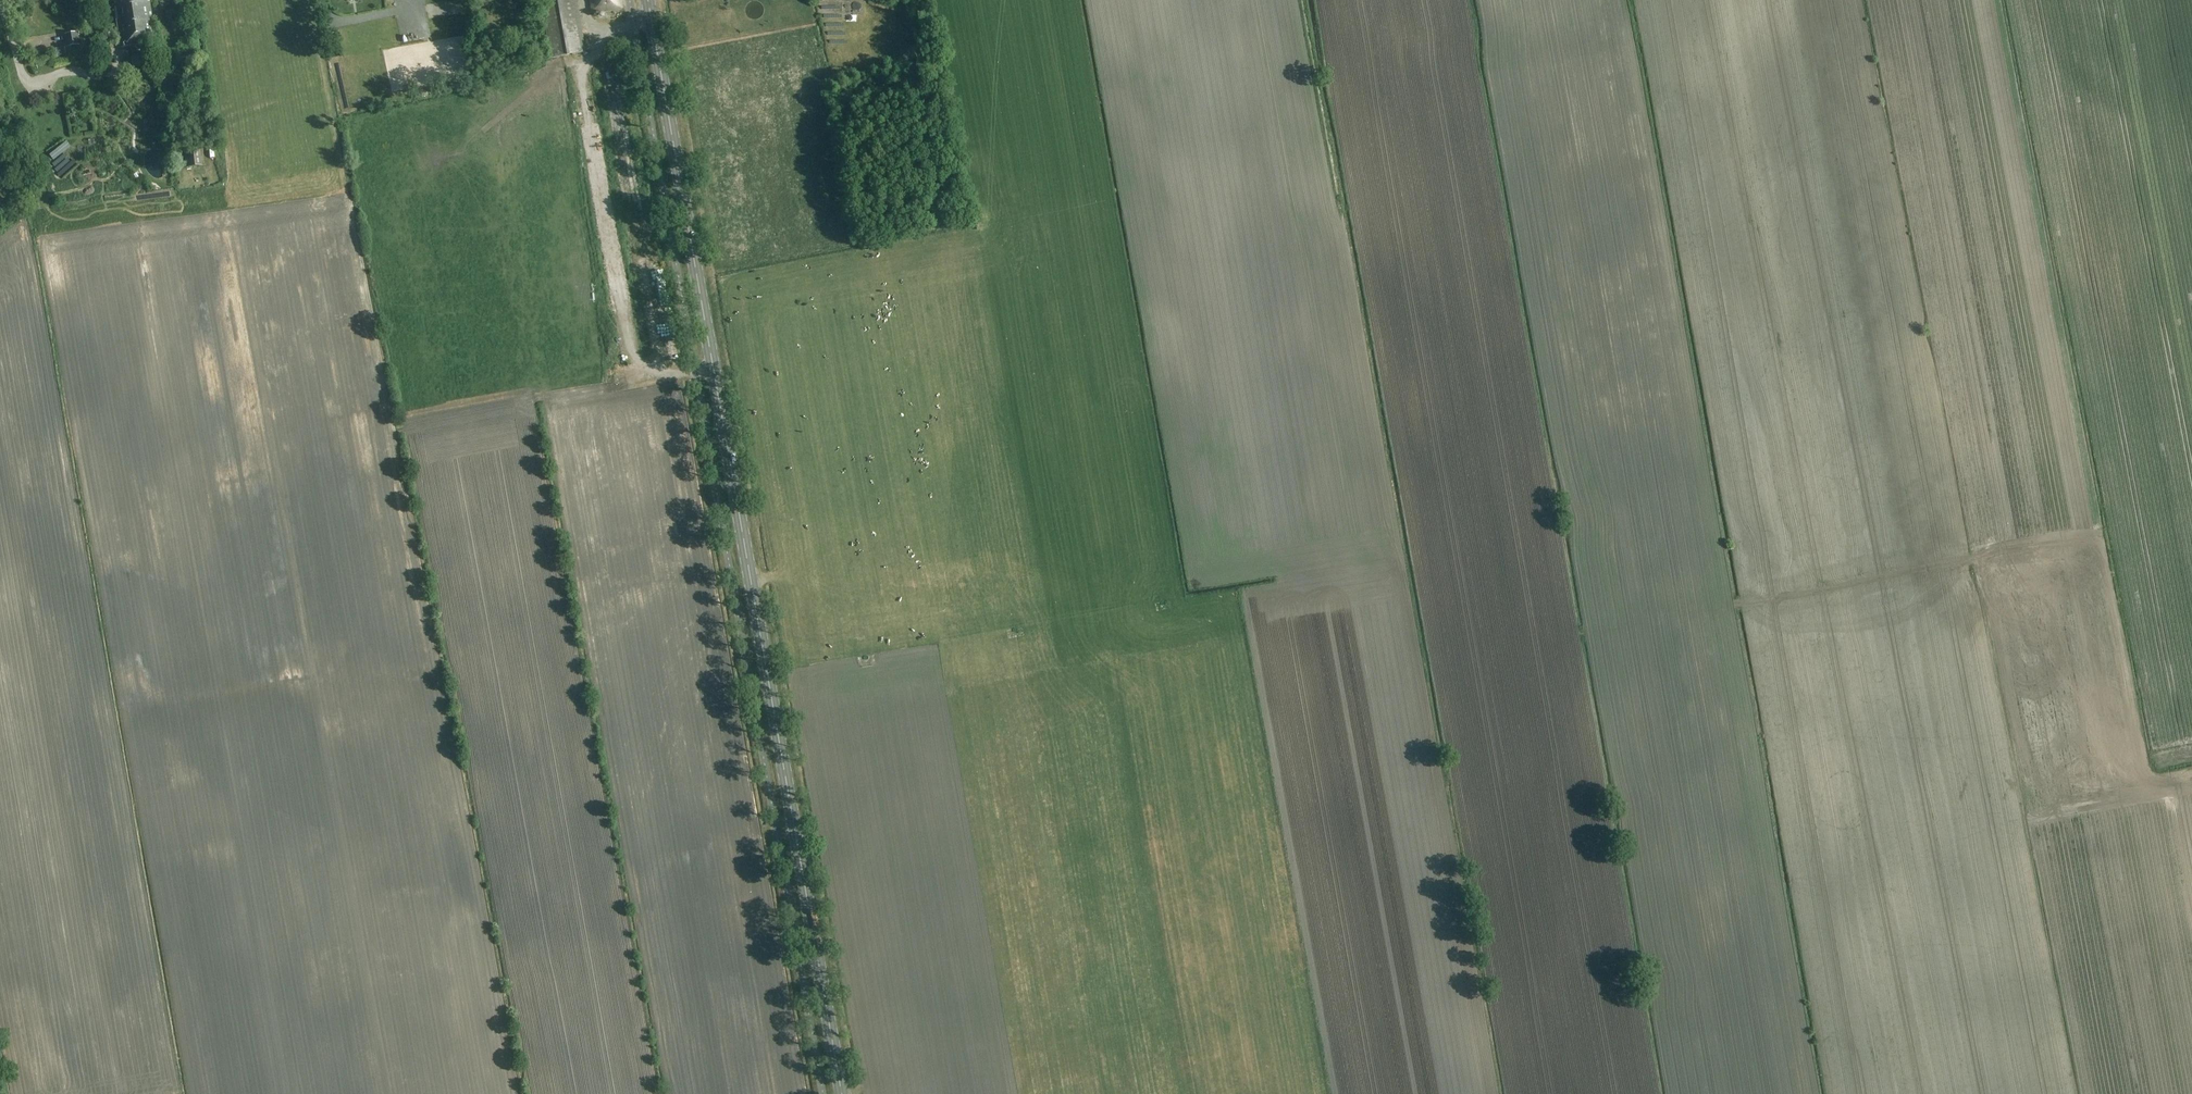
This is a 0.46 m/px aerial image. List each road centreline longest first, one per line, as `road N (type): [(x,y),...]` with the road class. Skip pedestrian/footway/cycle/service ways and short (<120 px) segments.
road 1 (primary): [(841,1093),(647,0)]

